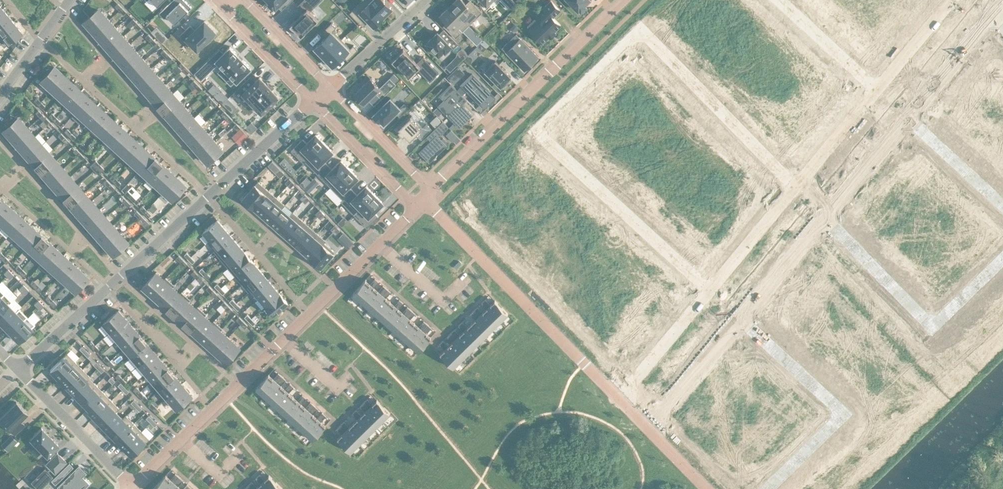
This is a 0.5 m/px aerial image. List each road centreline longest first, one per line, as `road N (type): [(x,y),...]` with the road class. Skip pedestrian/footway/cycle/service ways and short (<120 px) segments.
road 1 (residential): [(781,0),(873,86),(796,183),(640,30),(541,133),(707,285),(618,396)]
road 2 (residential): [(16,367),(131,483),(415,205)]
road 3 (residential): [(16,367),(312,98)]
road 4 (residential): [(1002,254),(931,324),(822,216),(739,318)]
road 5 (residential): [(1002,26),(992,14),(903,115),(1002,205)]
road 6 (residential): [(618,396),(422,197)]
road 7 (residential): [(429,190),(621,0)]
road 8 (residential): [(739,318),(843,411),(762,488)]
road 9 (residential): [(312,98),(415,205)]
road 10 (residential): [(429,190),(328,86)]
road 11 (residential): [(739,318),(647,425)]
road 12 (residential): [(222,6),(312,98)]
road 13 (residential): [(328,86),(421,0)]

